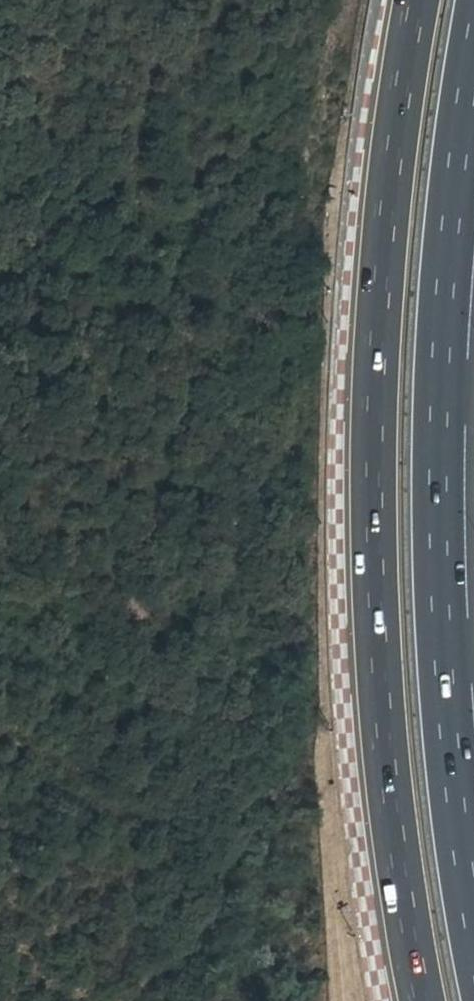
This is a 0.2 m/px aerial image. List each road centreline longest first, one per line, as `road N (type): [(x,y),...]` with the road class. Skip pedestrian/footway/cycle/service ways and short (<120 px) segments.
road 1 (motorway): [(414,0),(379,246),(371,409),(381,761),(420,1000)]
road 2 (motorway): [(473,924),(448,722),(438,480),(452,222),(473,53)]

